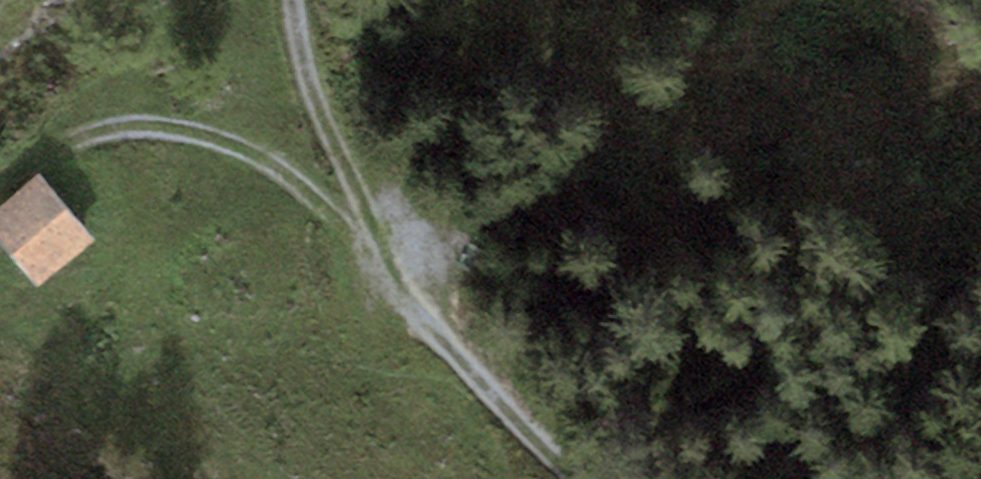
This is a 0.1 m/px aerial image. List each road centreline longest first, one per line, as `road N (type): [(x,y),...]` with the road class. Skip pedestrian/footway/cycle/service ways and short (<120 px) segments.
road 1 (track): [(293,0),(296,59),(418,318),(589,478)]
road 2 (track): [(0,169),(99,128),(208,133),(331,212),(418,318)]
road 3 (track): [(852,478),(852,467),(790,392),(795,331),(882,291),(980,301)]

